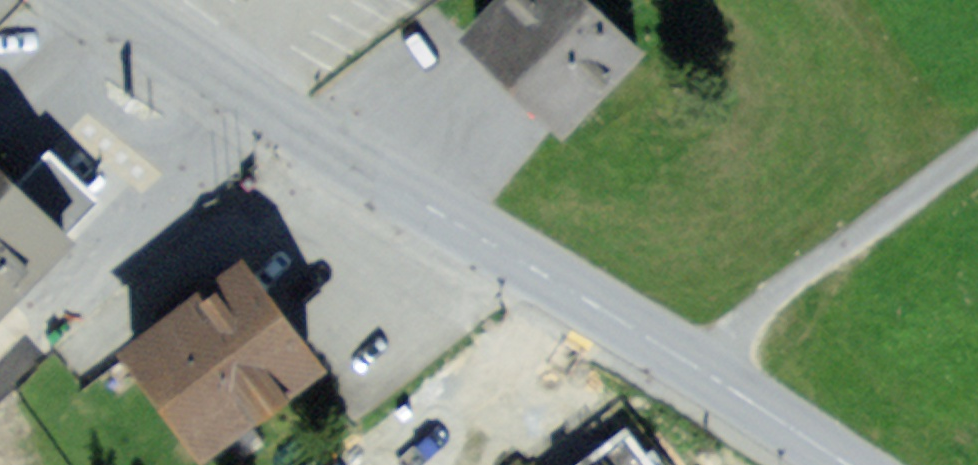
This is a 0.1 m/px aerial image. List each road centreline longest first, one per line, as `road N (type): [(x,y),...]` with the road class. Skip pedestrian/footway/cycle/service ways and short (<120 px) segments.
road 1 (secondary): [(852,464),(260,104),(105,0)]
road 2 (track): [(696,366),(977,147)]

